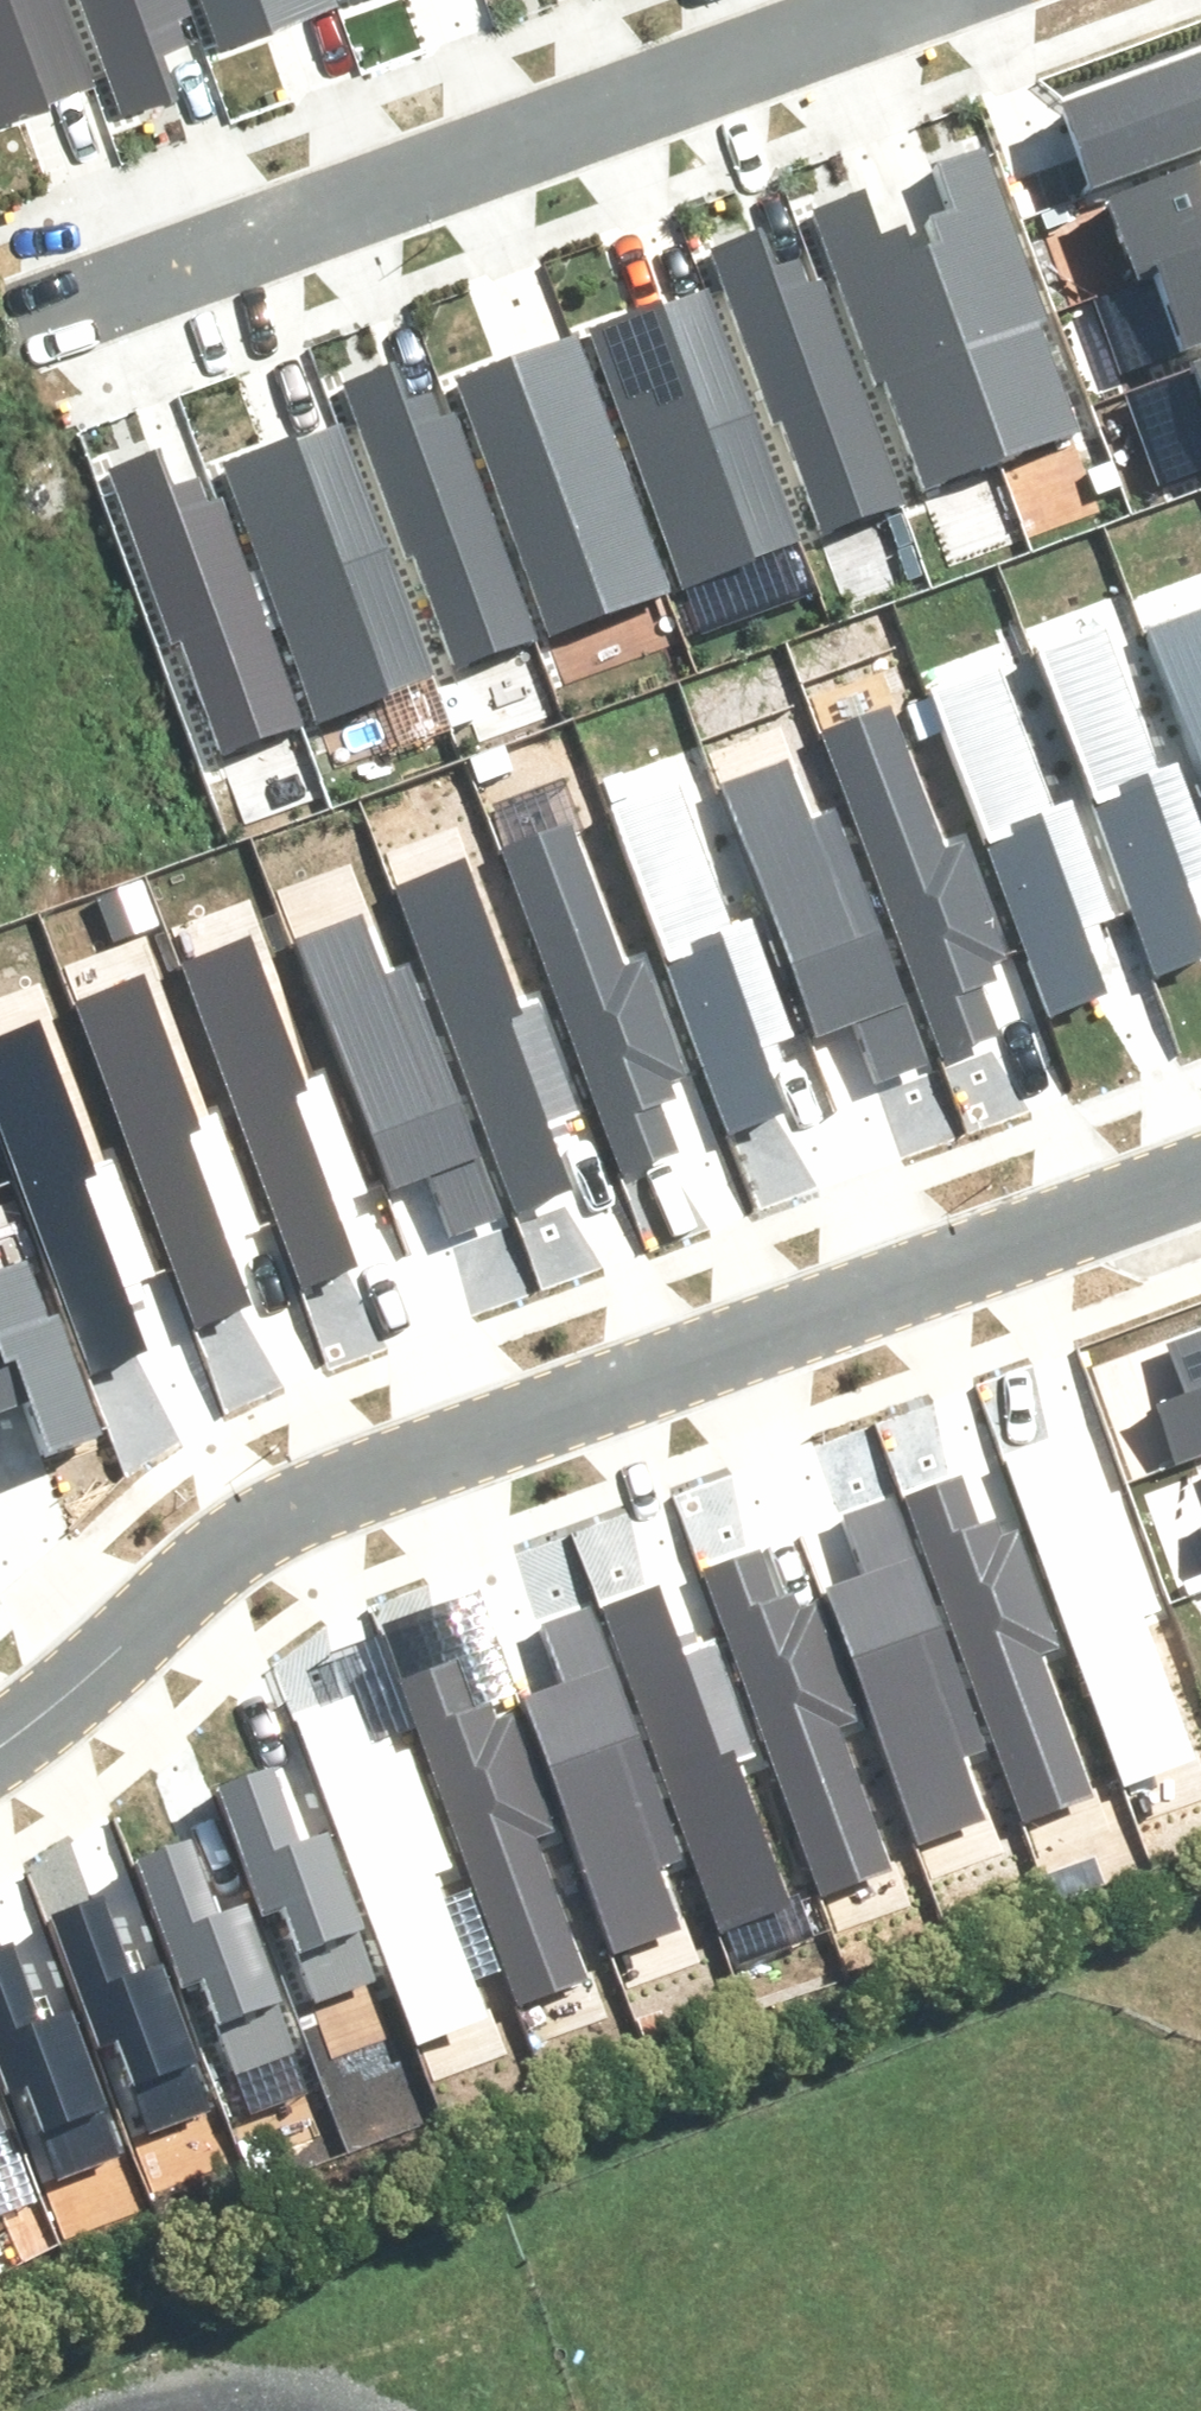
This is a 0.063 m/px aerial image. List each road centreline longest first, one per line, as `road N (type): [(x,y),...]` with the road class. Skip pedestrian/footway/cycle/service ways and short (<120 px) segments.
road 1 (residential): [(1200,1173),(523,1407),(283,1516),(185,1582),(0,1732)]
road 2 (residential): [(924,0),(0,327)]

